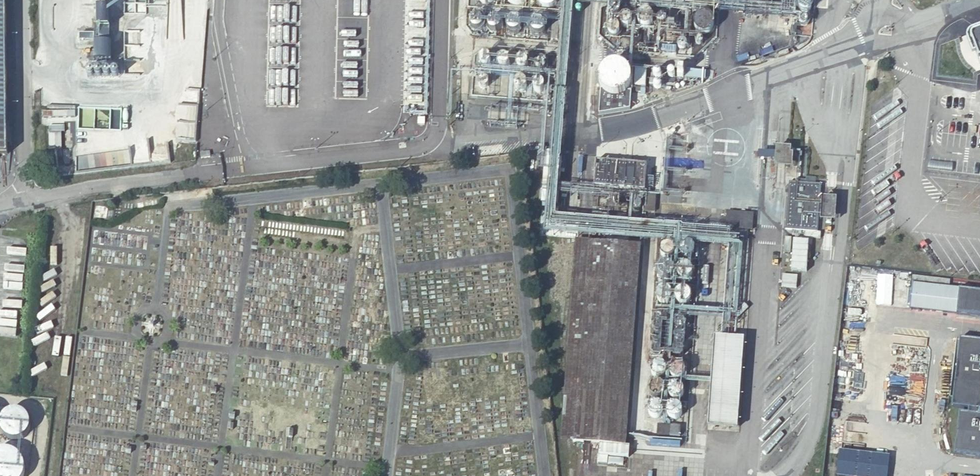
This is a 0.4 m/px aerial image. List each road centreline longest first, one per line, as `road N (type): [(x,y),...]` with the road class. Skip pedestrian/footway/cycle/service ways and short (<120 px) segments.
road 1 (unclassified): [(27,199),(437,146)]
road 2 (unclassified): [(23,0),(27,199)]
road 3 (unclassified): [(437,146),(440,0)]

